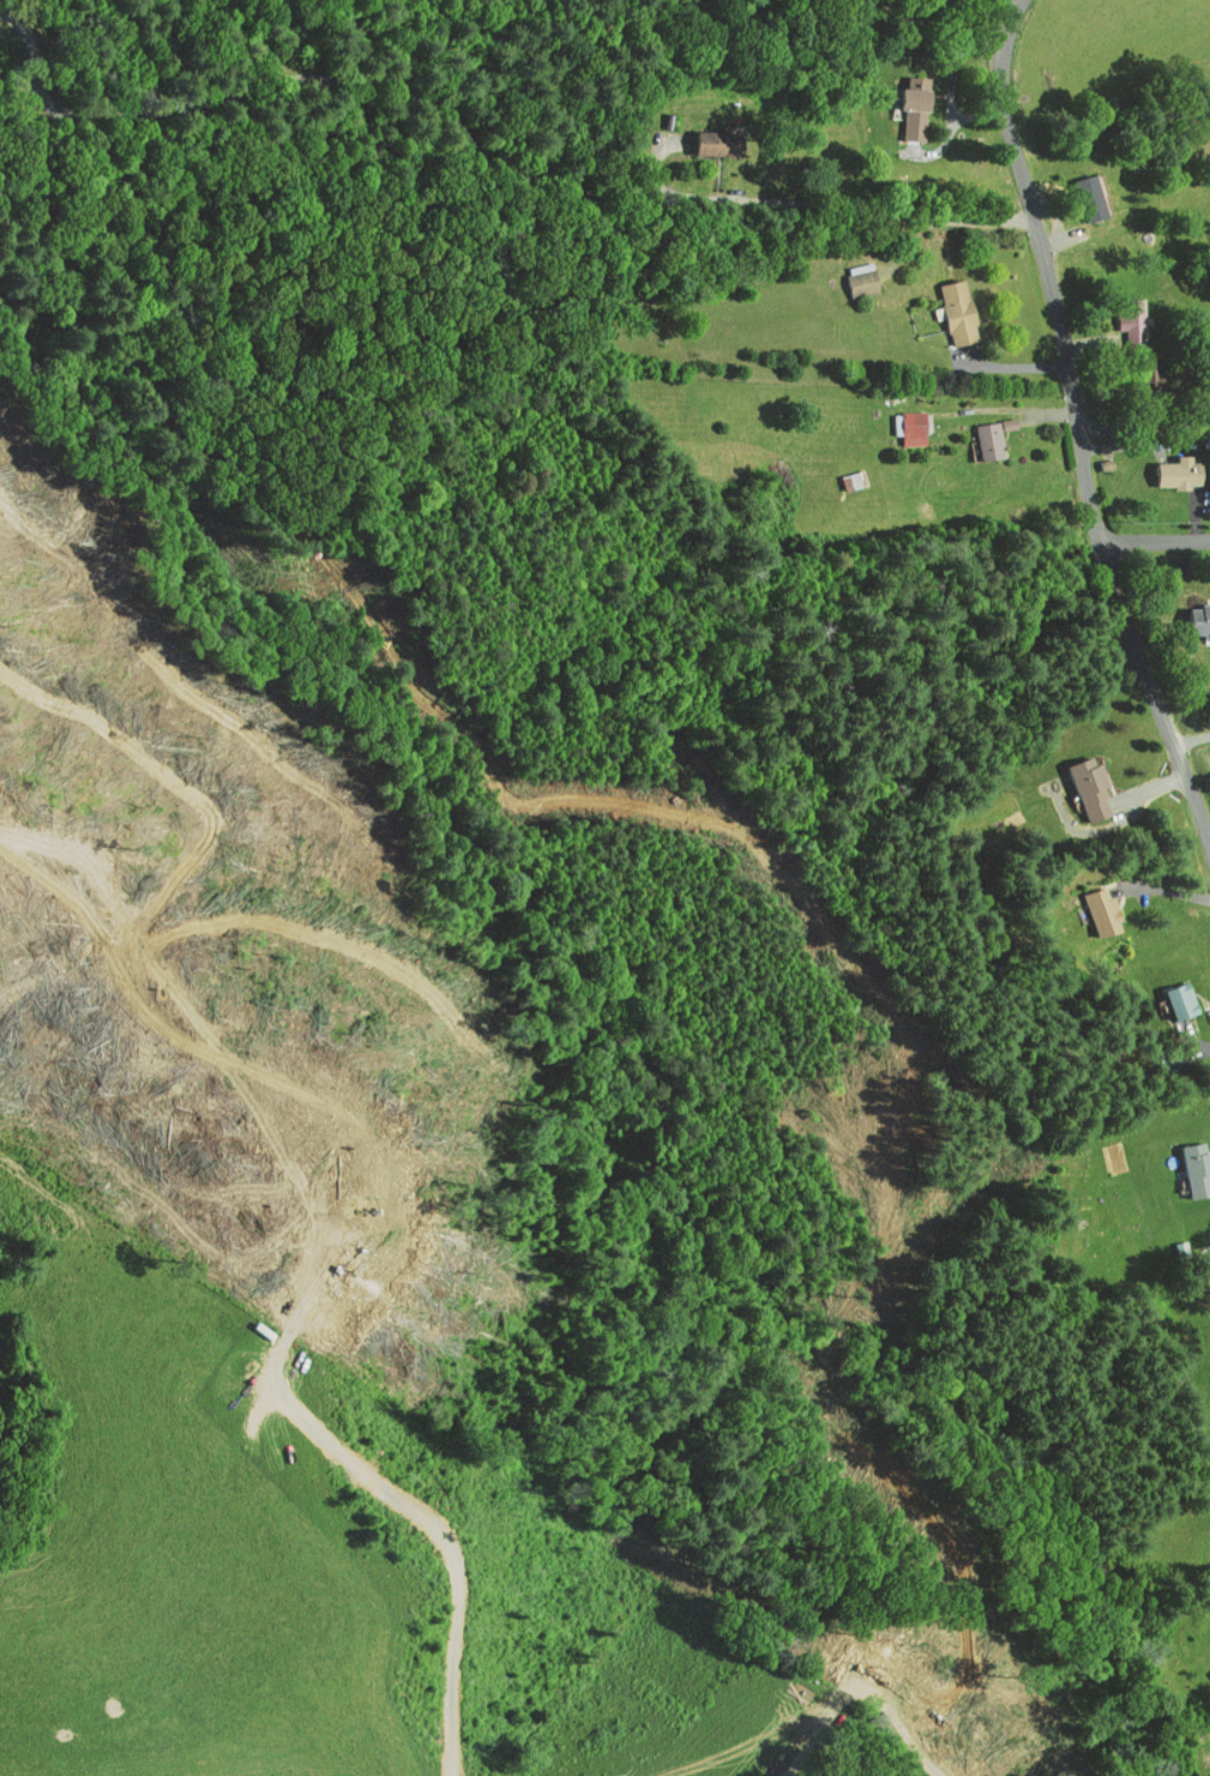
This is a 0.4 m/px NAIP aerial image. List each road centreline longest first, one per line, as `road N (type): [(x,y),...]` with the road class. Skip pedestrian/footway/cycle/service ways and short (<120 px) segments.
road 1 (residential): [(1034,218),(914,221),(513,176),(437,108),(338,78),(283,79),(151,116),(72,118),(44,96),(29,26),(0,14)]
road 2 (residential): [(1209,846),(1098,546),(1066,349),(1000,84),(1003,43),(1018,0)]

